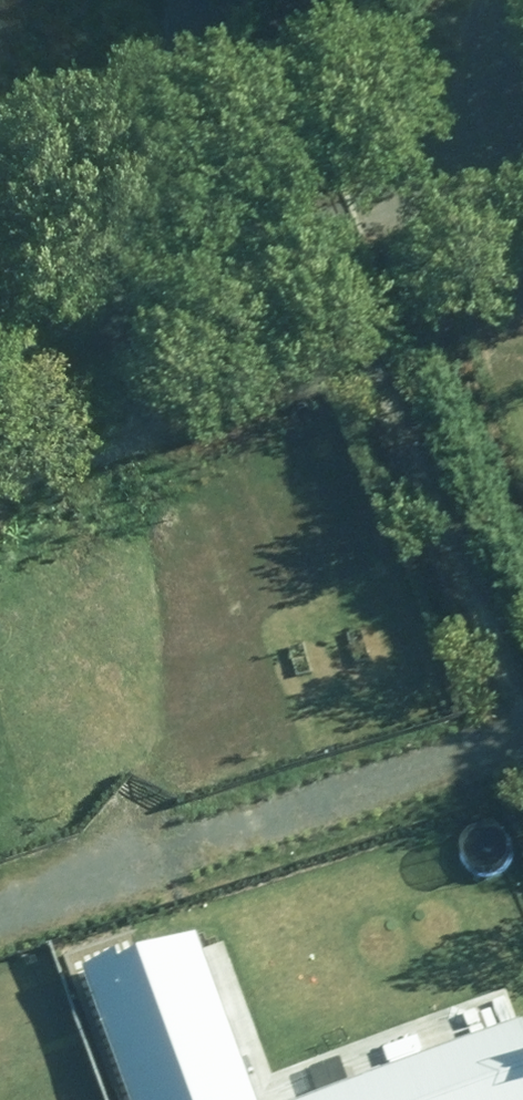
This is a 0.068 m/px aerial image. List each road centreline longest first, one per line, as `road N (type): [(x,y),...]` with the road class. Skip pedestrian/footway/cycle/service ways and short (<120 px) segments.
road 1 (track): [(475,198),(522,12)]

